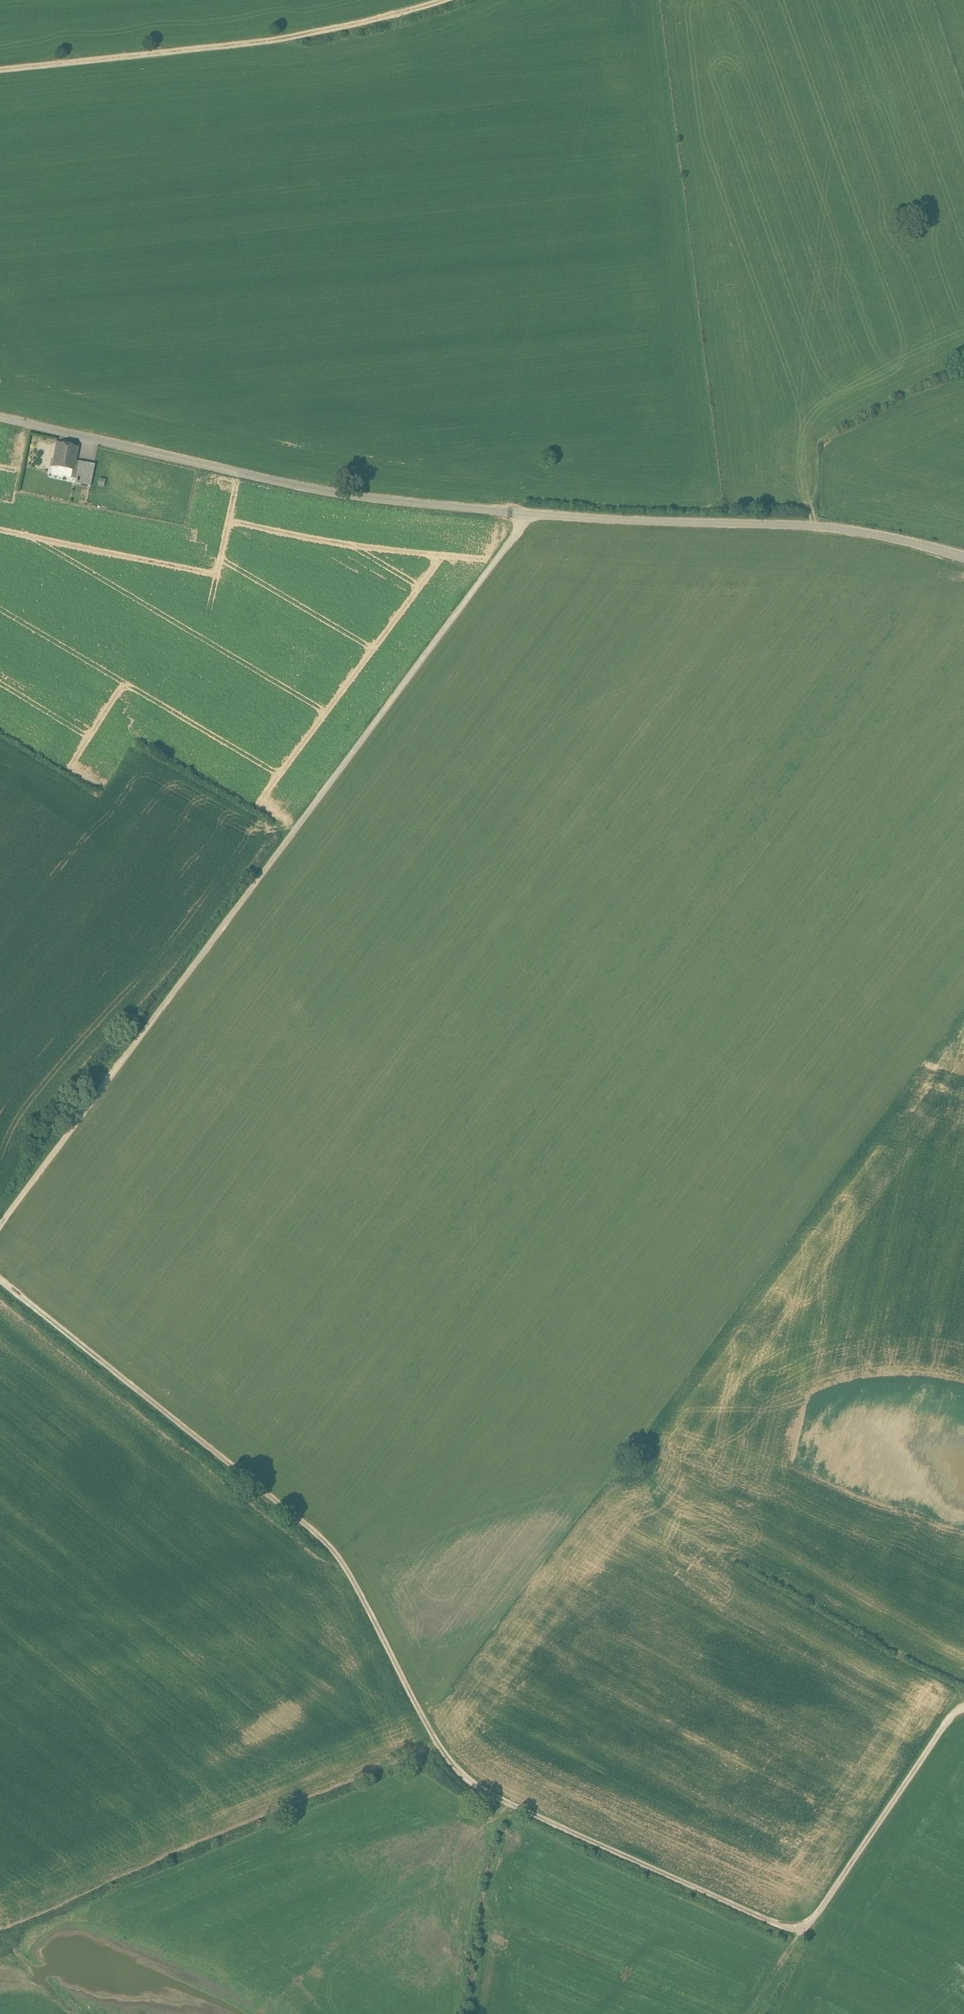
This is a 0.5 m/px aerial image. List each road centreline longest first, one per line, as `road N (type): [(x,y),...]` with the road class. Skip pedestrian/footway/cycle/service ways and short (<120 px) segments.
road 1 (track): [(0,1279),(322,1538),(447,1763),(474,1788),(789,1929),(809,1925),(955,1710),(963,1709)]
road 2 (unclassified): [(963,557),(812,524),(408,504),(312,490),(0,418)]
road 3 (track): [(533,512),(0,1223)]
road 4 (track): [(442,0),(306,35),(0,71)]

